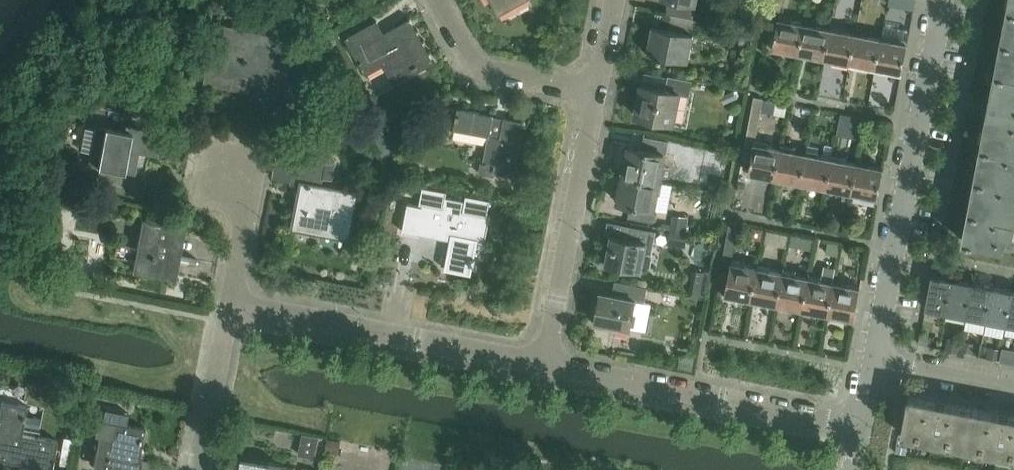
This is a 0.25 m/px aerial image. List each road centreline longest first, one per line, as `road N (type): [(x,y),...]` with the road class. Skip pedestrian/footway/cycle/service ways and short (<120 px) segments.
road 1 (residential): [(877,368),(943,0)]
road 2 (residential): [(860,426),(542,367)]
road 3 (residential): [(542,367),(230,308)]
road 4 (residential): [(594,95),(542,367)]
road 5 (residential): [(594,95),(481,72),(462,56),(434,0)]
road 6 (residential): [(230,308),(263,140)]
road 7 (residential): [(197,469),(230,308)]
road 8 (residential): [(877,368),(1013,394)]

